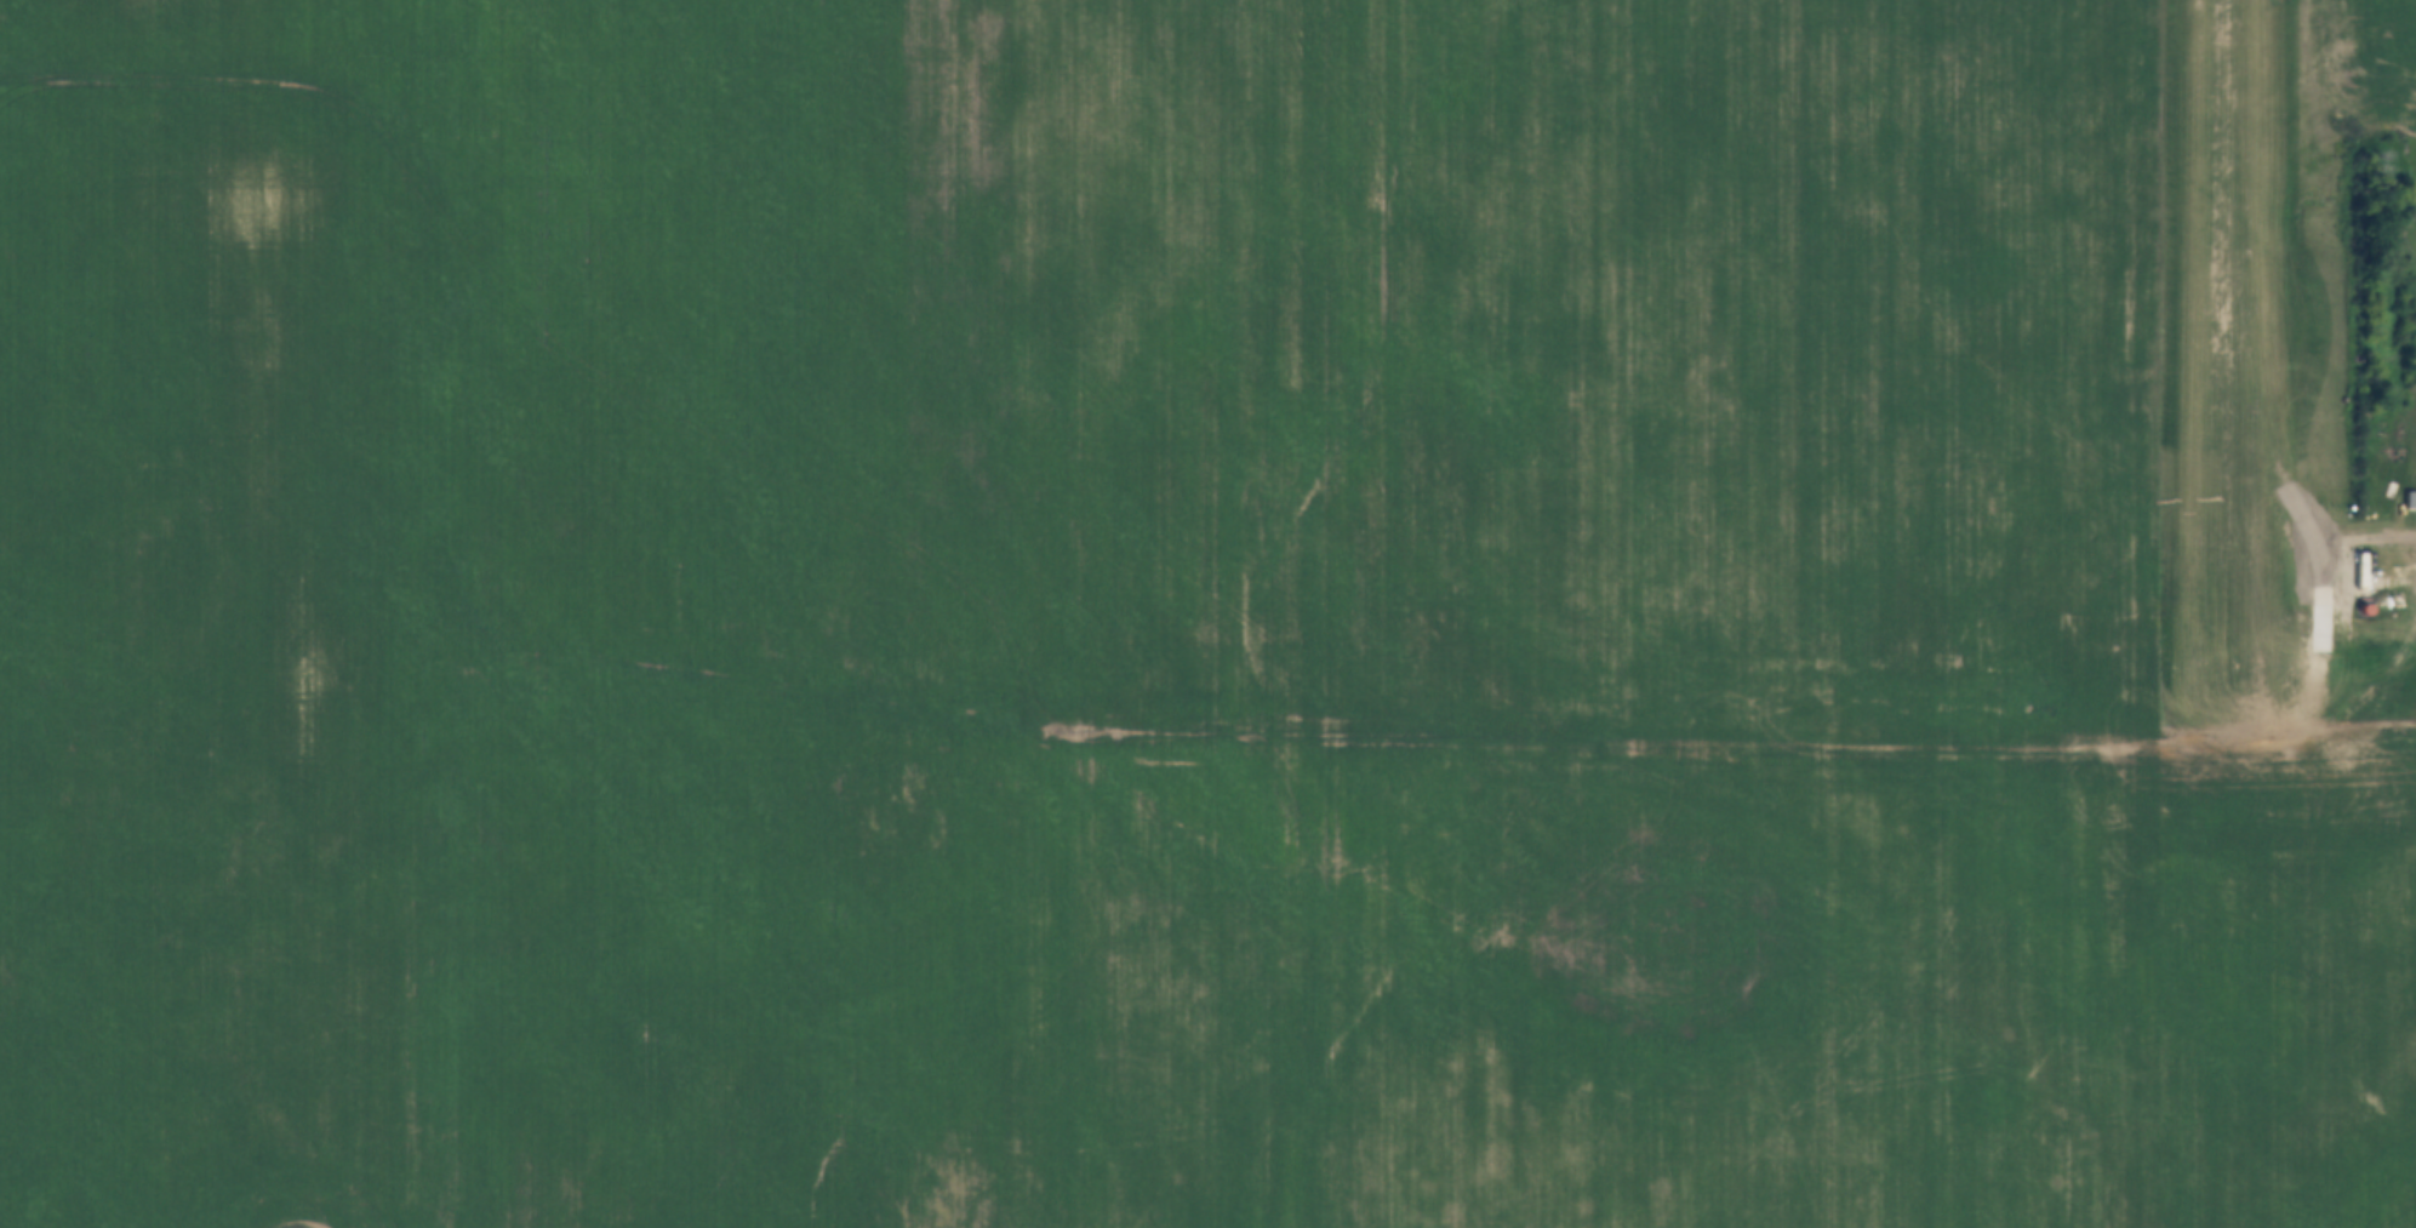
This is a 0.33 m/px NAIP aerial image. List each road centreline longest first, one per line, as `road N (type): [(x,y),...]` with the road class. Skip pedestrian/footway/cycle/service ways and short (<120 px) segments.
road 1 (track): [(2415,641),(2364,709),(2329,727),(2245,729),(2160,767)]

